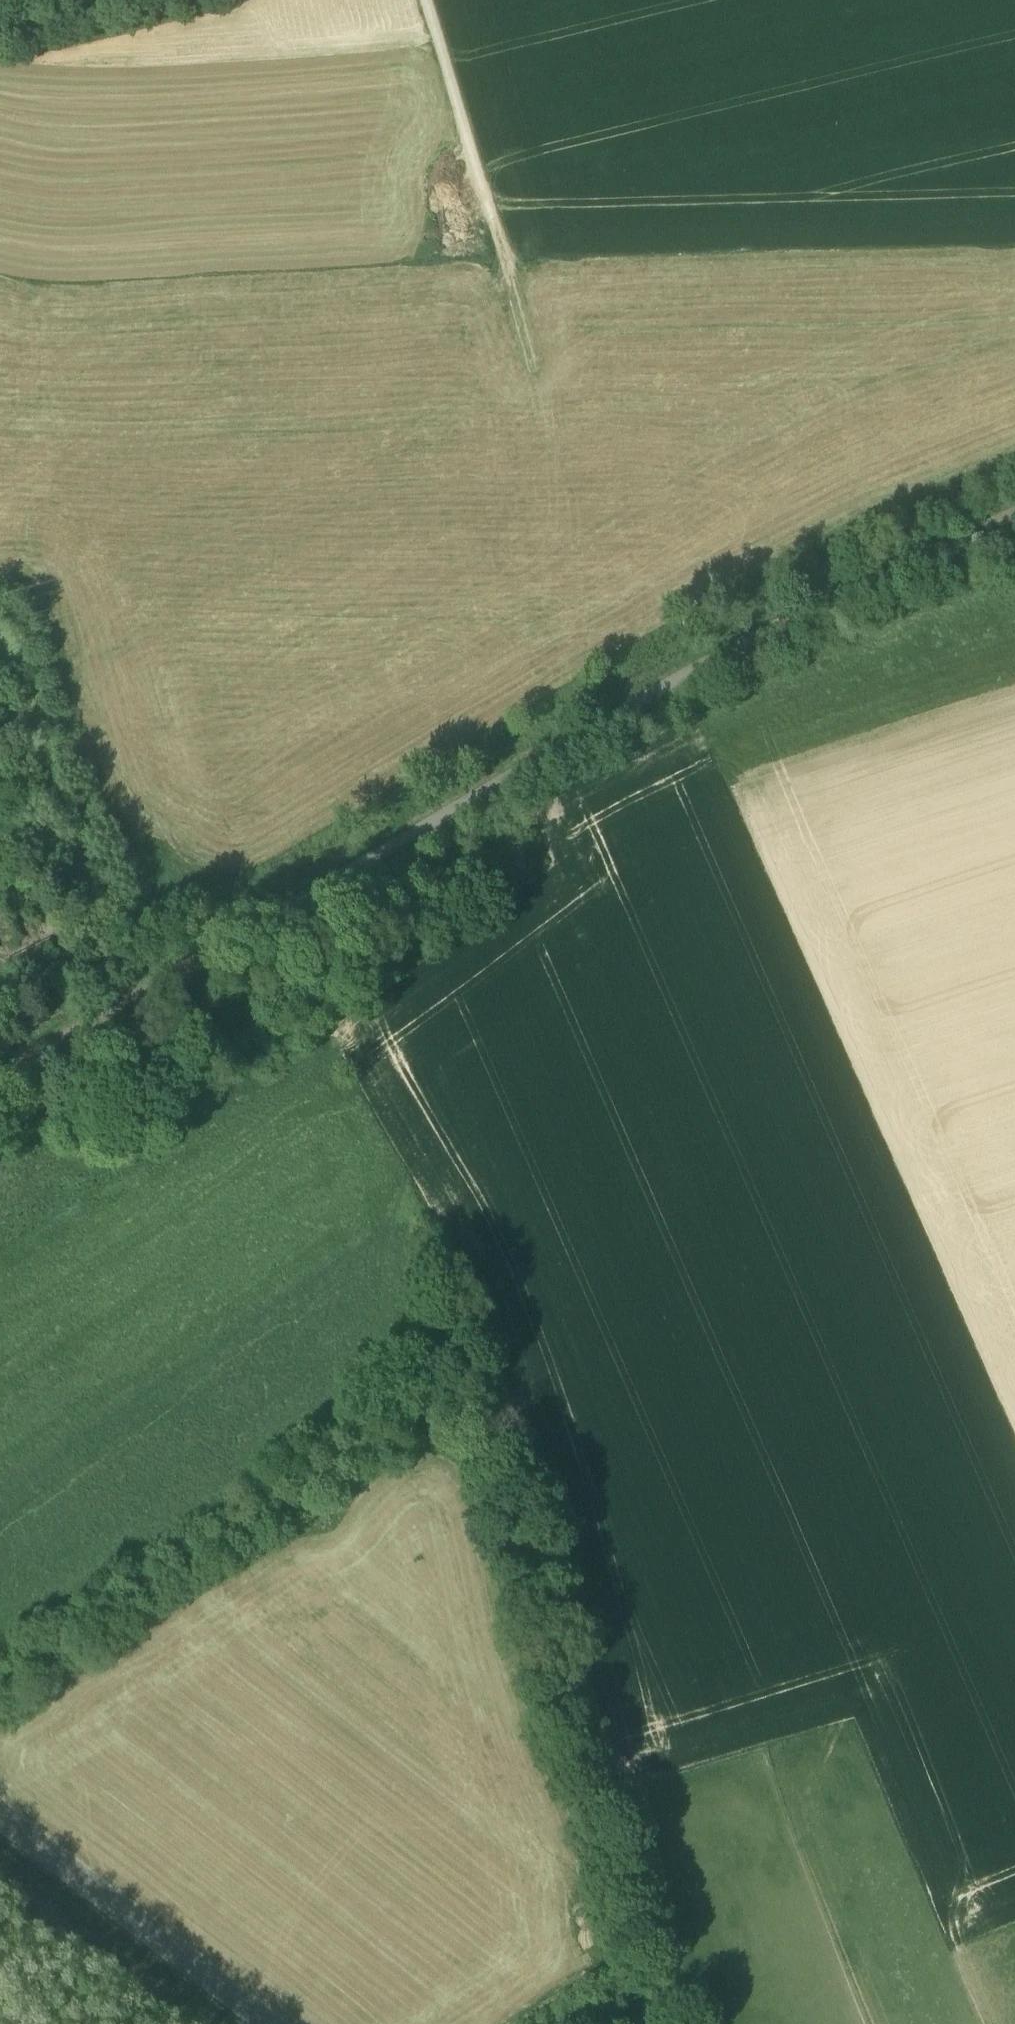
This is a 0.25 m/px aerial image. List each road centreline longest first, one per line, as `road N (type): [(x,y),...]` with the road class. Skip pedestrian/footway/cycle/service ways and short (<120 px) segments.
road 1 (unclassified): [(0,1814),(267,2023)]
road 2 (track): [(428,0),(501,254)]

